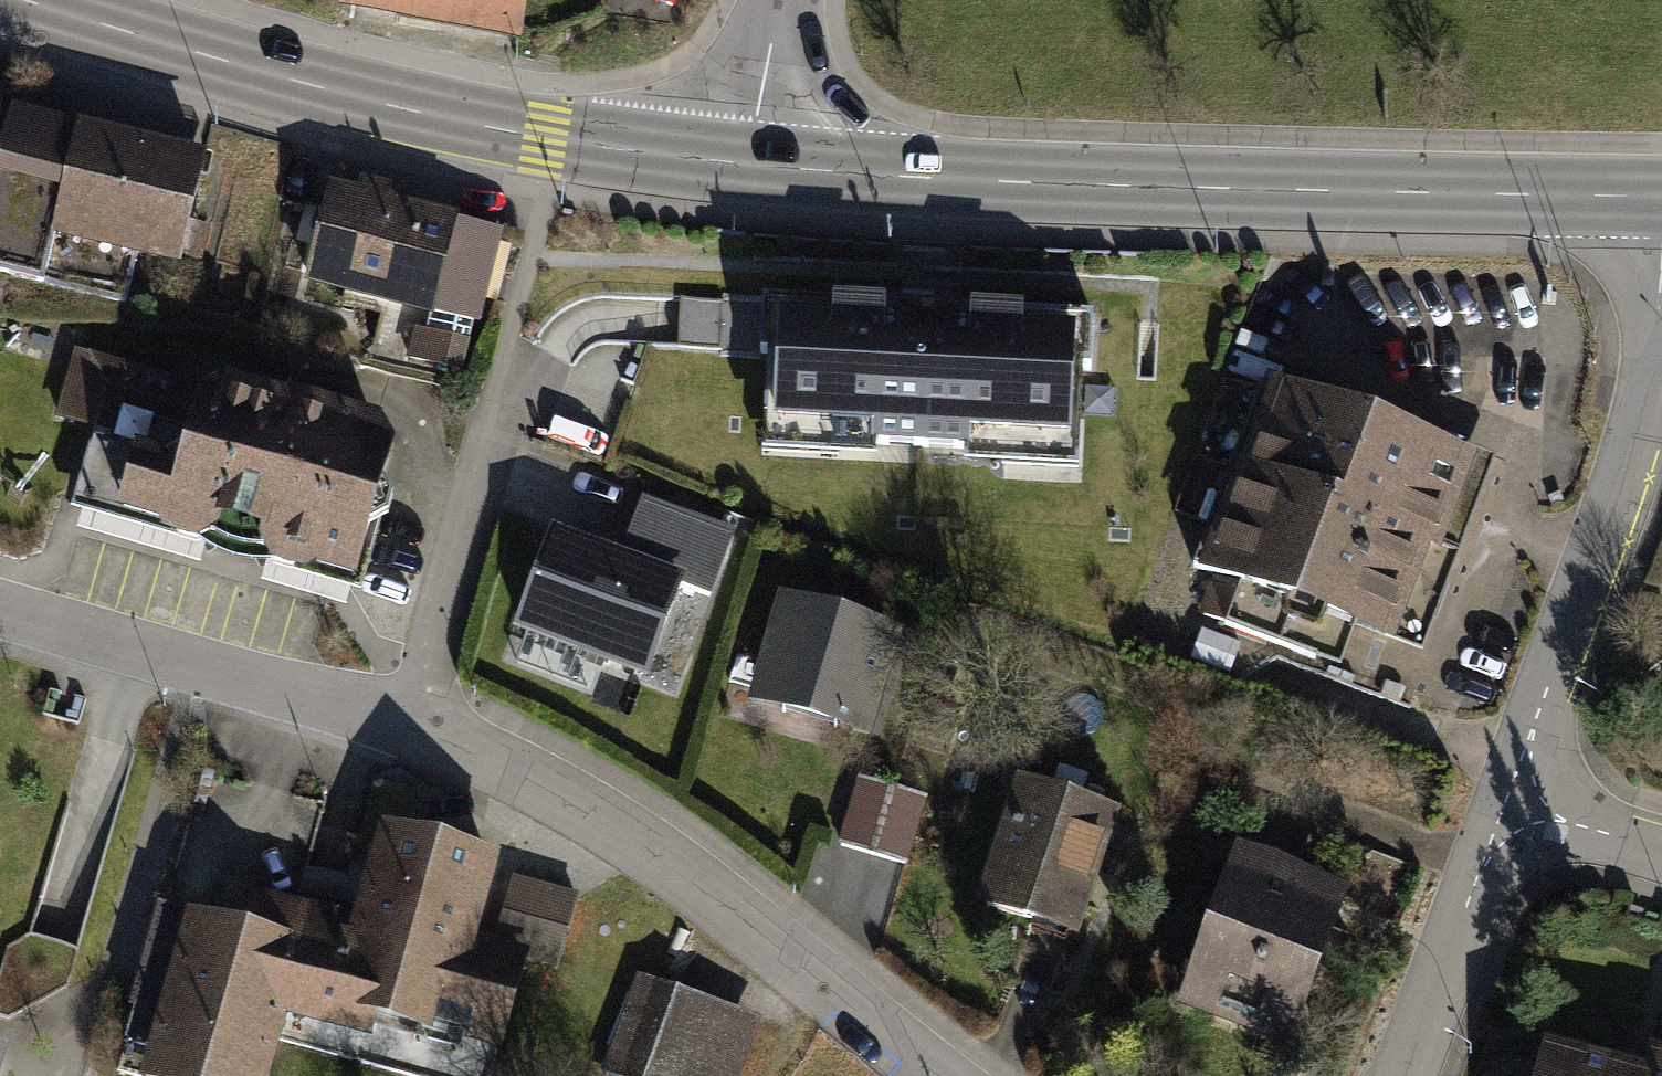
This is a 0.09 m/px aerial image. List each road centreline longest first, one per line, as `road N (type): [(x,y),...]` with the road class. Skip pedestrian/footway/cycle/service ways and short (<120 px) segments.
road 1 (residential): [(0,605),(404,719),(549,786),(947,1075)]
road 2 (primary): [(745,166),(1014,183),(1661,197)]
road 3 (primary): [(6,0),(401,108),(745,166)]
road 4 (residential): [(1661,315),(1649,416),(1503,809)]
road 5 (residential): [(1503,809),(1403,1075)]
road 6 (residential): [(777,0),(745,166)]
road 7 (residential): [(1503,809),(1661,847)]

